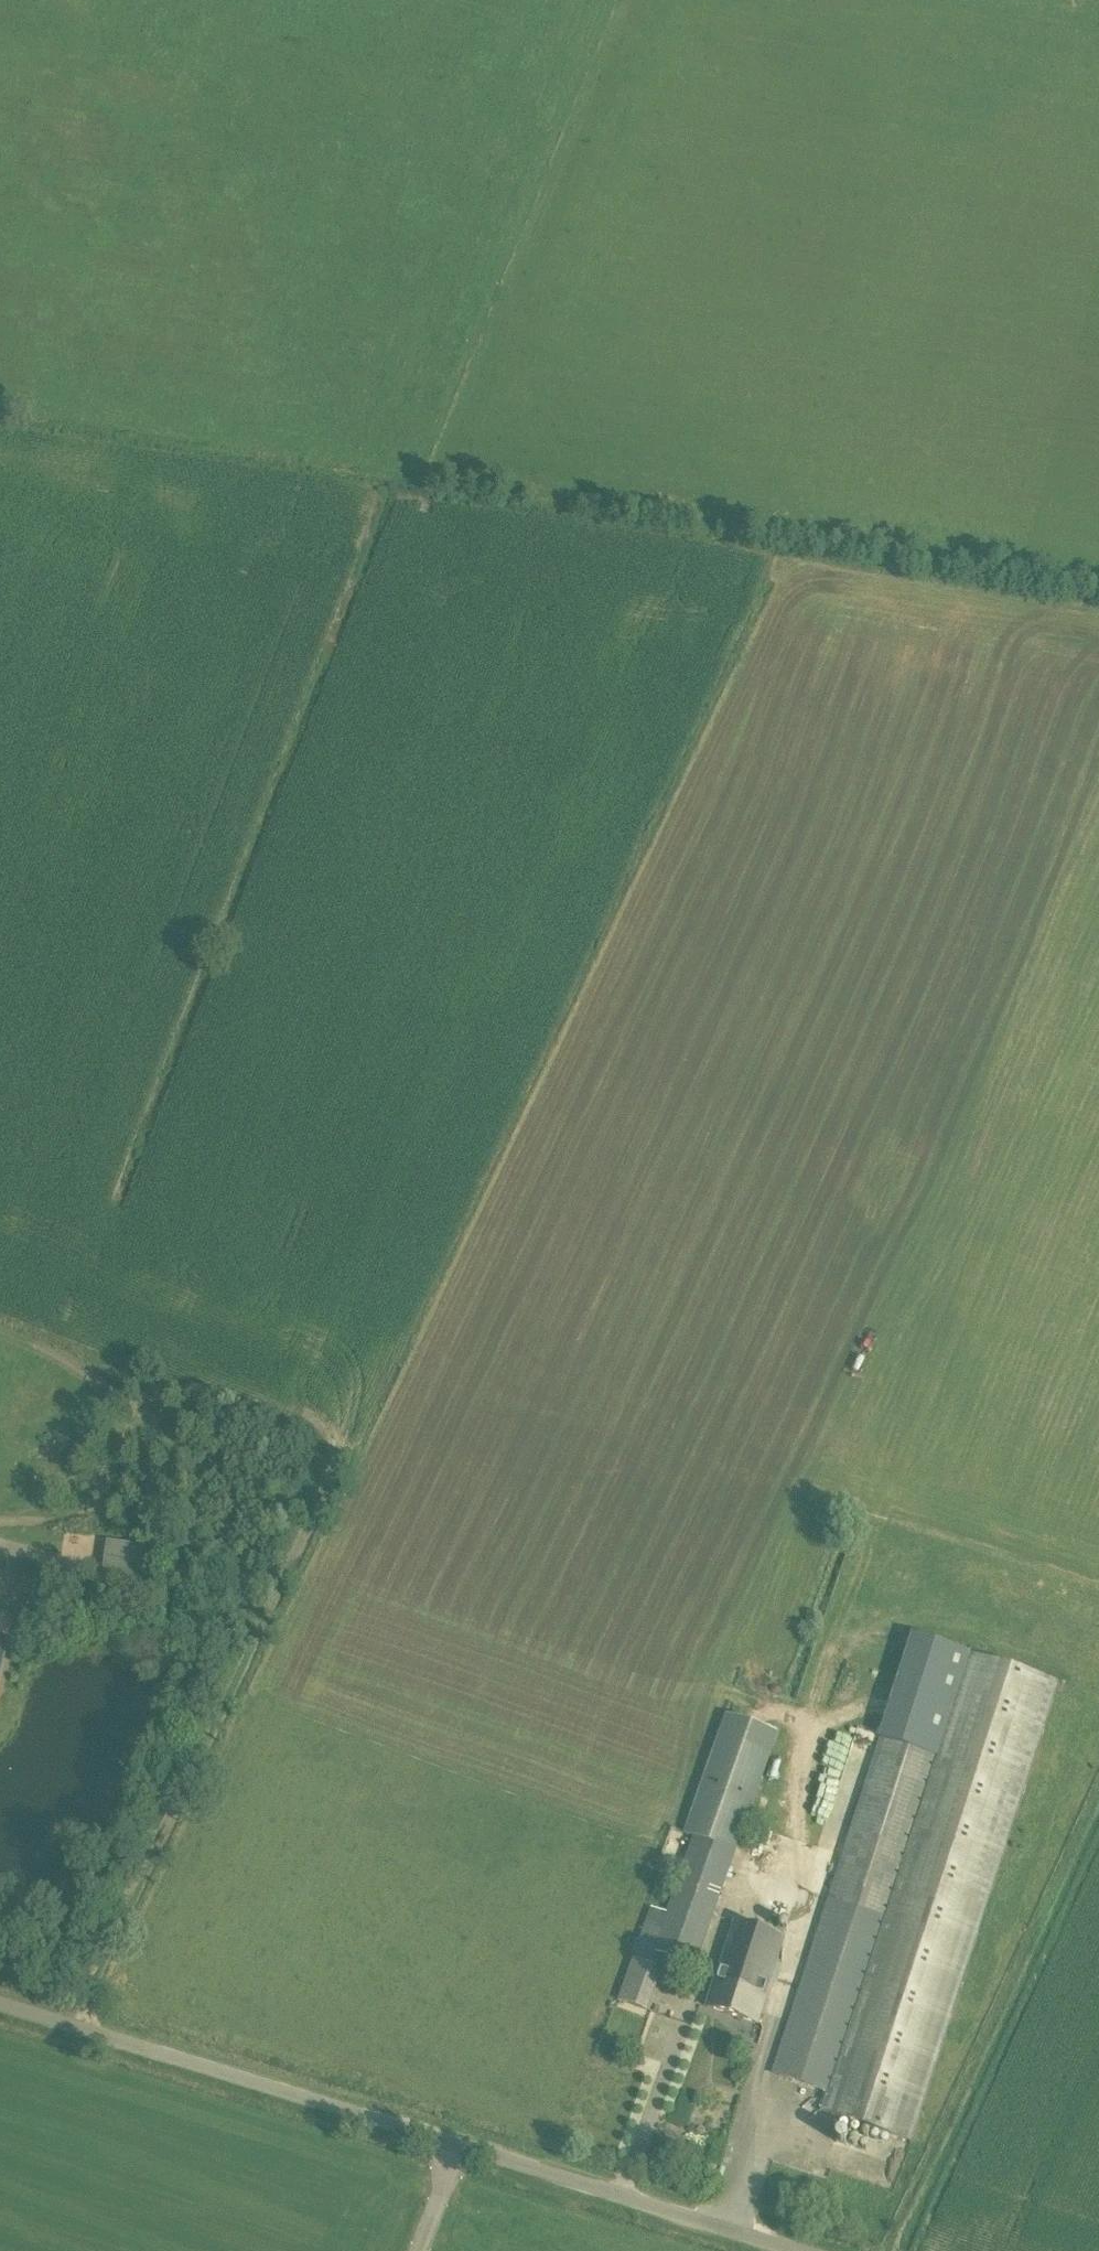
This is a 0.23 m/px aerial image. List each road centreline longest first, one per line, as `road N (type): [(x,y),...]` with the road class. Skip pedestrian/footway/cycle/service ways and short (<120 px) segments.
road 1 (unclassified): [(792,2250),(0,2006)]

